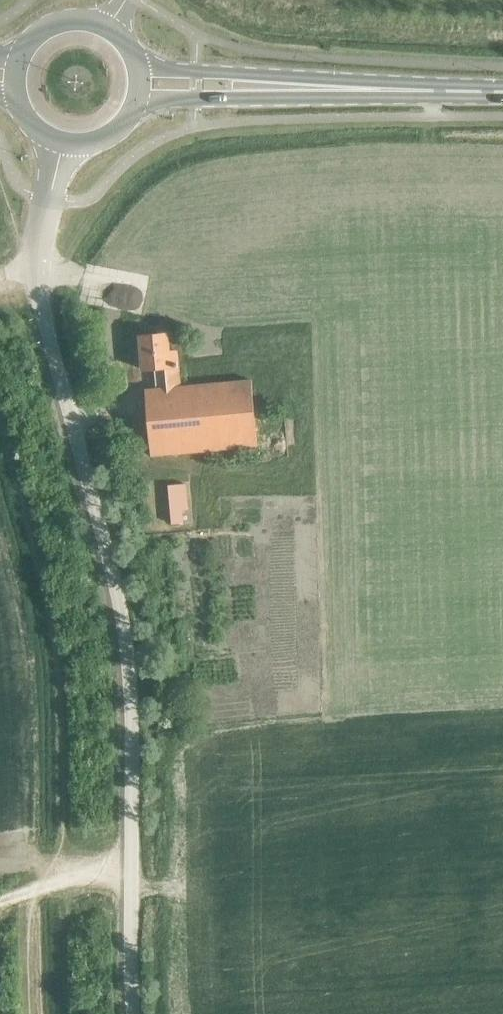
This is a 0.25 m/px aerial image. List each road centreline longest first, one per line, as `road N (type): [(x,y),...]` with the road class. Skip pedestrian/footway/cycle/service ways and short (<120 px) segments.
road 1 (unclassified): [(135,1013),(126,639),(36,269),(62,142)]
road 2 (secondary): [(137,81),(502,91)]
road 3 (secondary): [(137,81),(124,44),(96,24),(50,26),(21,56)]
road 4 (track): [(0,899),(82,869),(132,864)]

